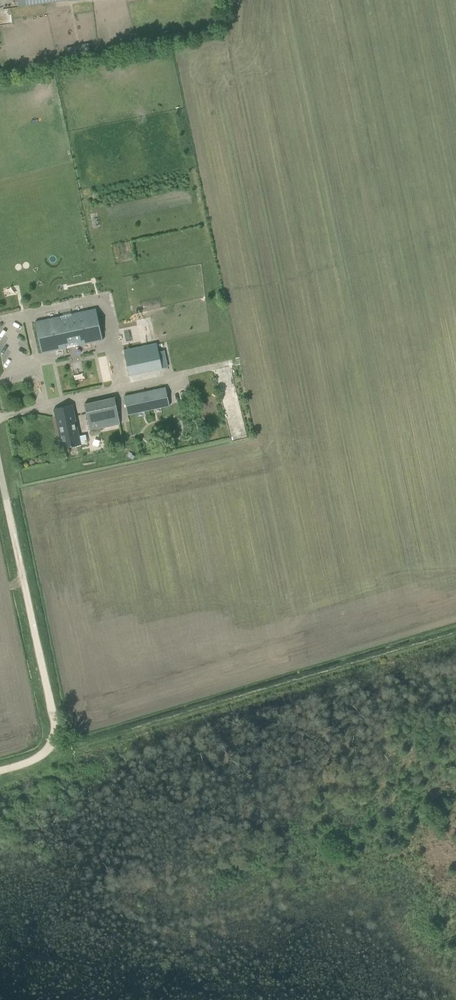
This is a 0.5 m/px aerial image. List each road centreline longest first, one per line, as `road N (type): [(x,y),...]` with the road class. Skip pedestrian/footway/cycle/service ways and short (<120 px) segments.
road 1 (track): [(455,635),(80,746),(54,727)]
road 2 (track): [(0,770),(47,750),(54,727),(7,499)]

